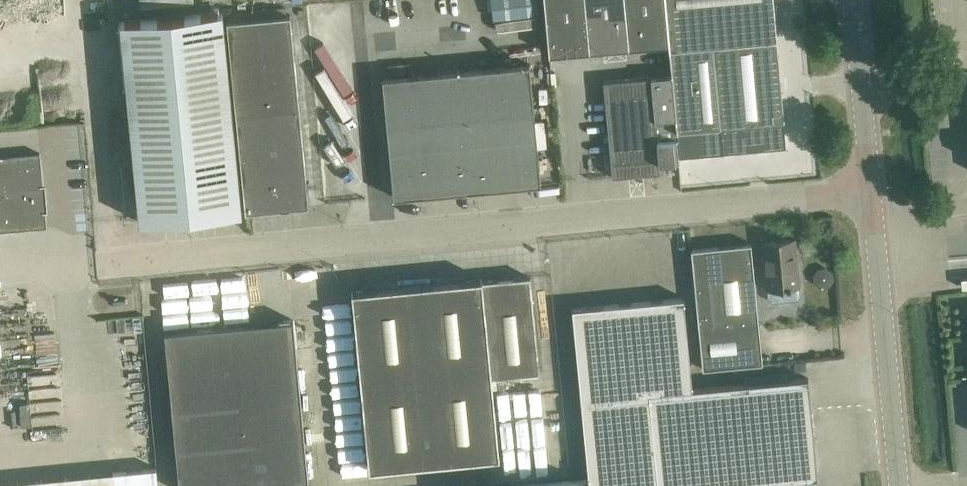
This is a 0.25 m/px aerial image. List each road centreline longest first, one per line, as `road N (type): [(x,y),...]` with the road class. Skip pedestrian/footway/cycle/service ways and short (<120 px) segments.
road 1 (unclassified): [(111,265),(871,189)]
road 2 (tertiary): [(899,485),(871,189)]
road 3 (tertiary): [(871,189),(853,0)]

